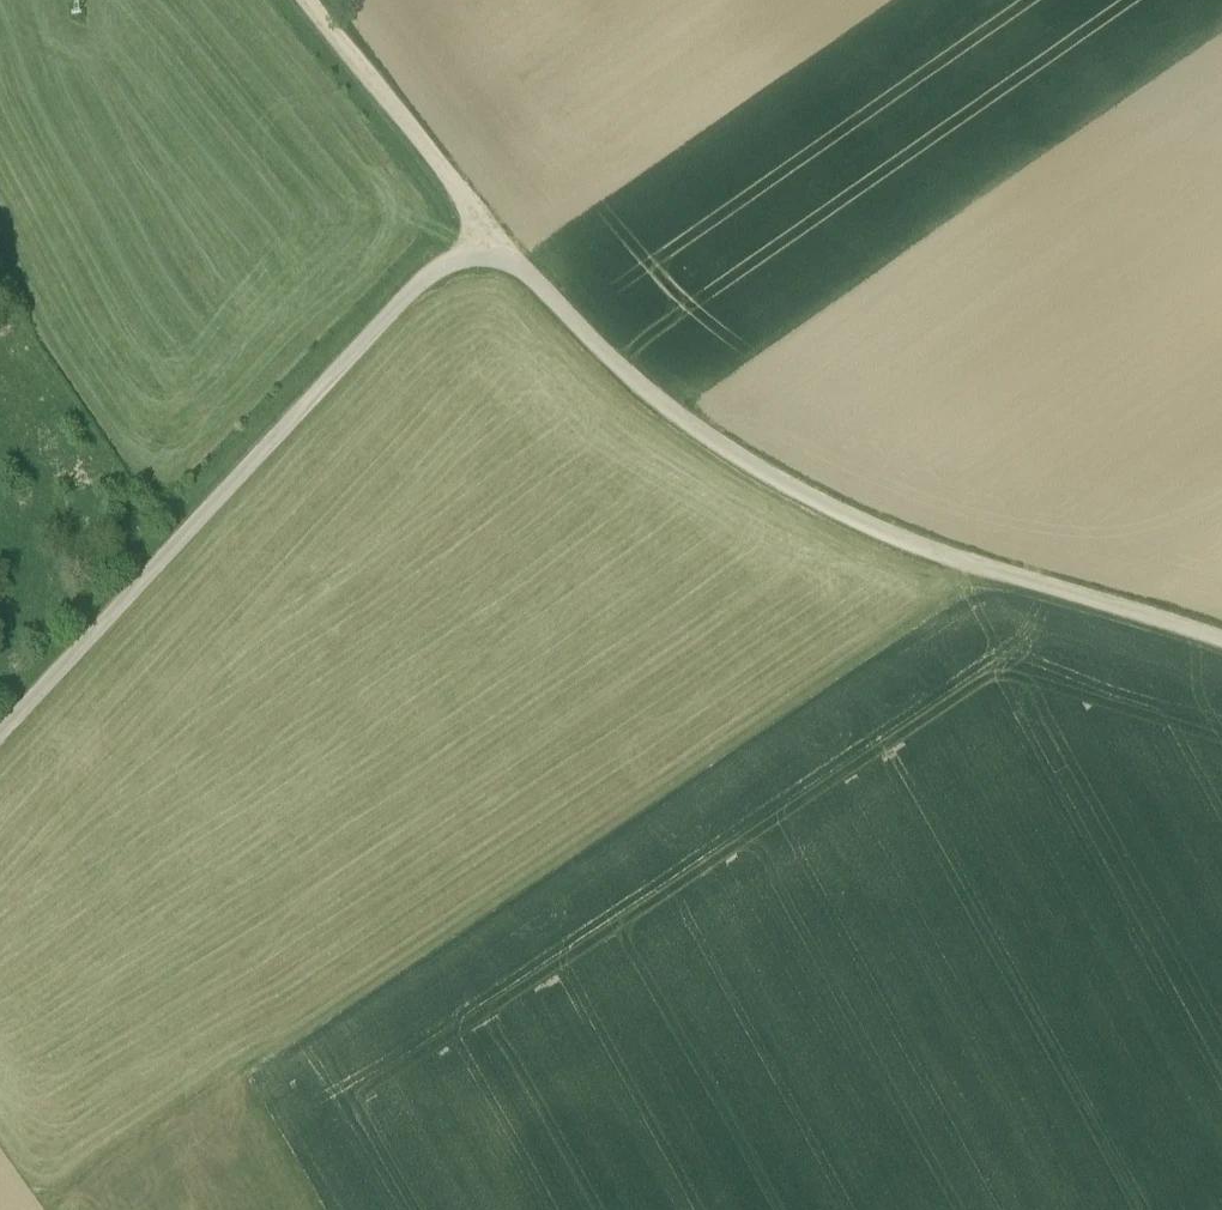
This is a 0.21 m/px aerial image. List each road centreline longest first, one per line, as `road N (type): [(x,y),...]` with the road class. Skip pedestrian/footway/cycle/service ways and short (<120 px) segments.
road 1 (unclassified): [(1221,638),(953,556),(788,485),(658,401),(495,242),(416,286),(0,732)]
road 2 (track): [(305,0),(495,242)]

